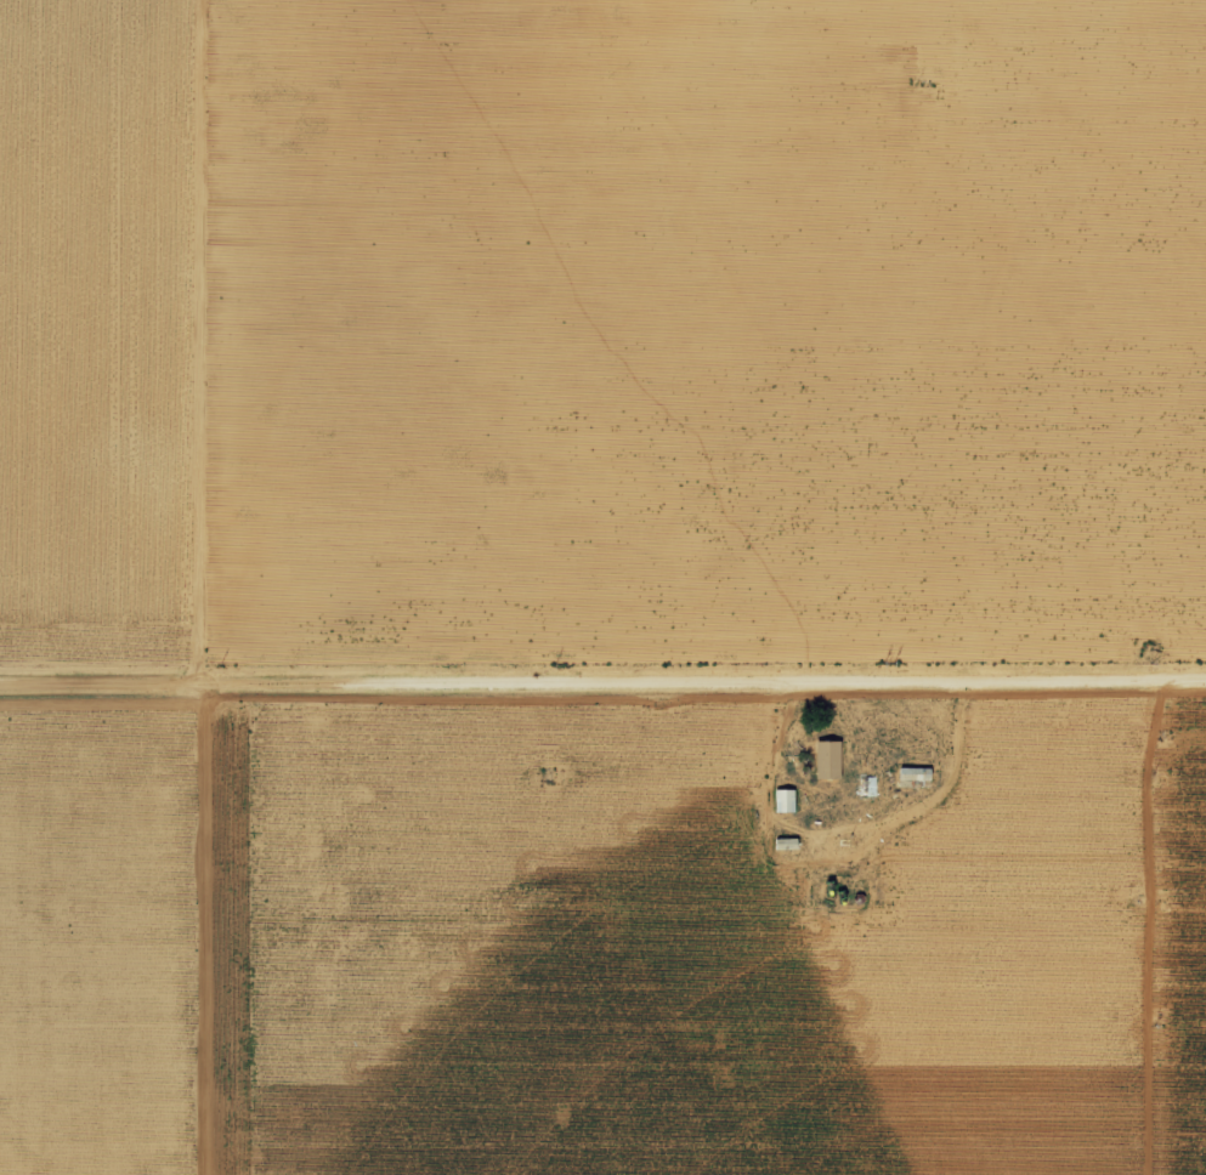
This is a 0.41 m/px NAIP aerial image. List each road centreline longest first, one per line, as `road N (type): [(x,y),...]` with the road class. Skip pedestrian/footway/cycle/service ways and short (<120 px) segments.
road 1 (residential): [(0,690),(1205,685)]

